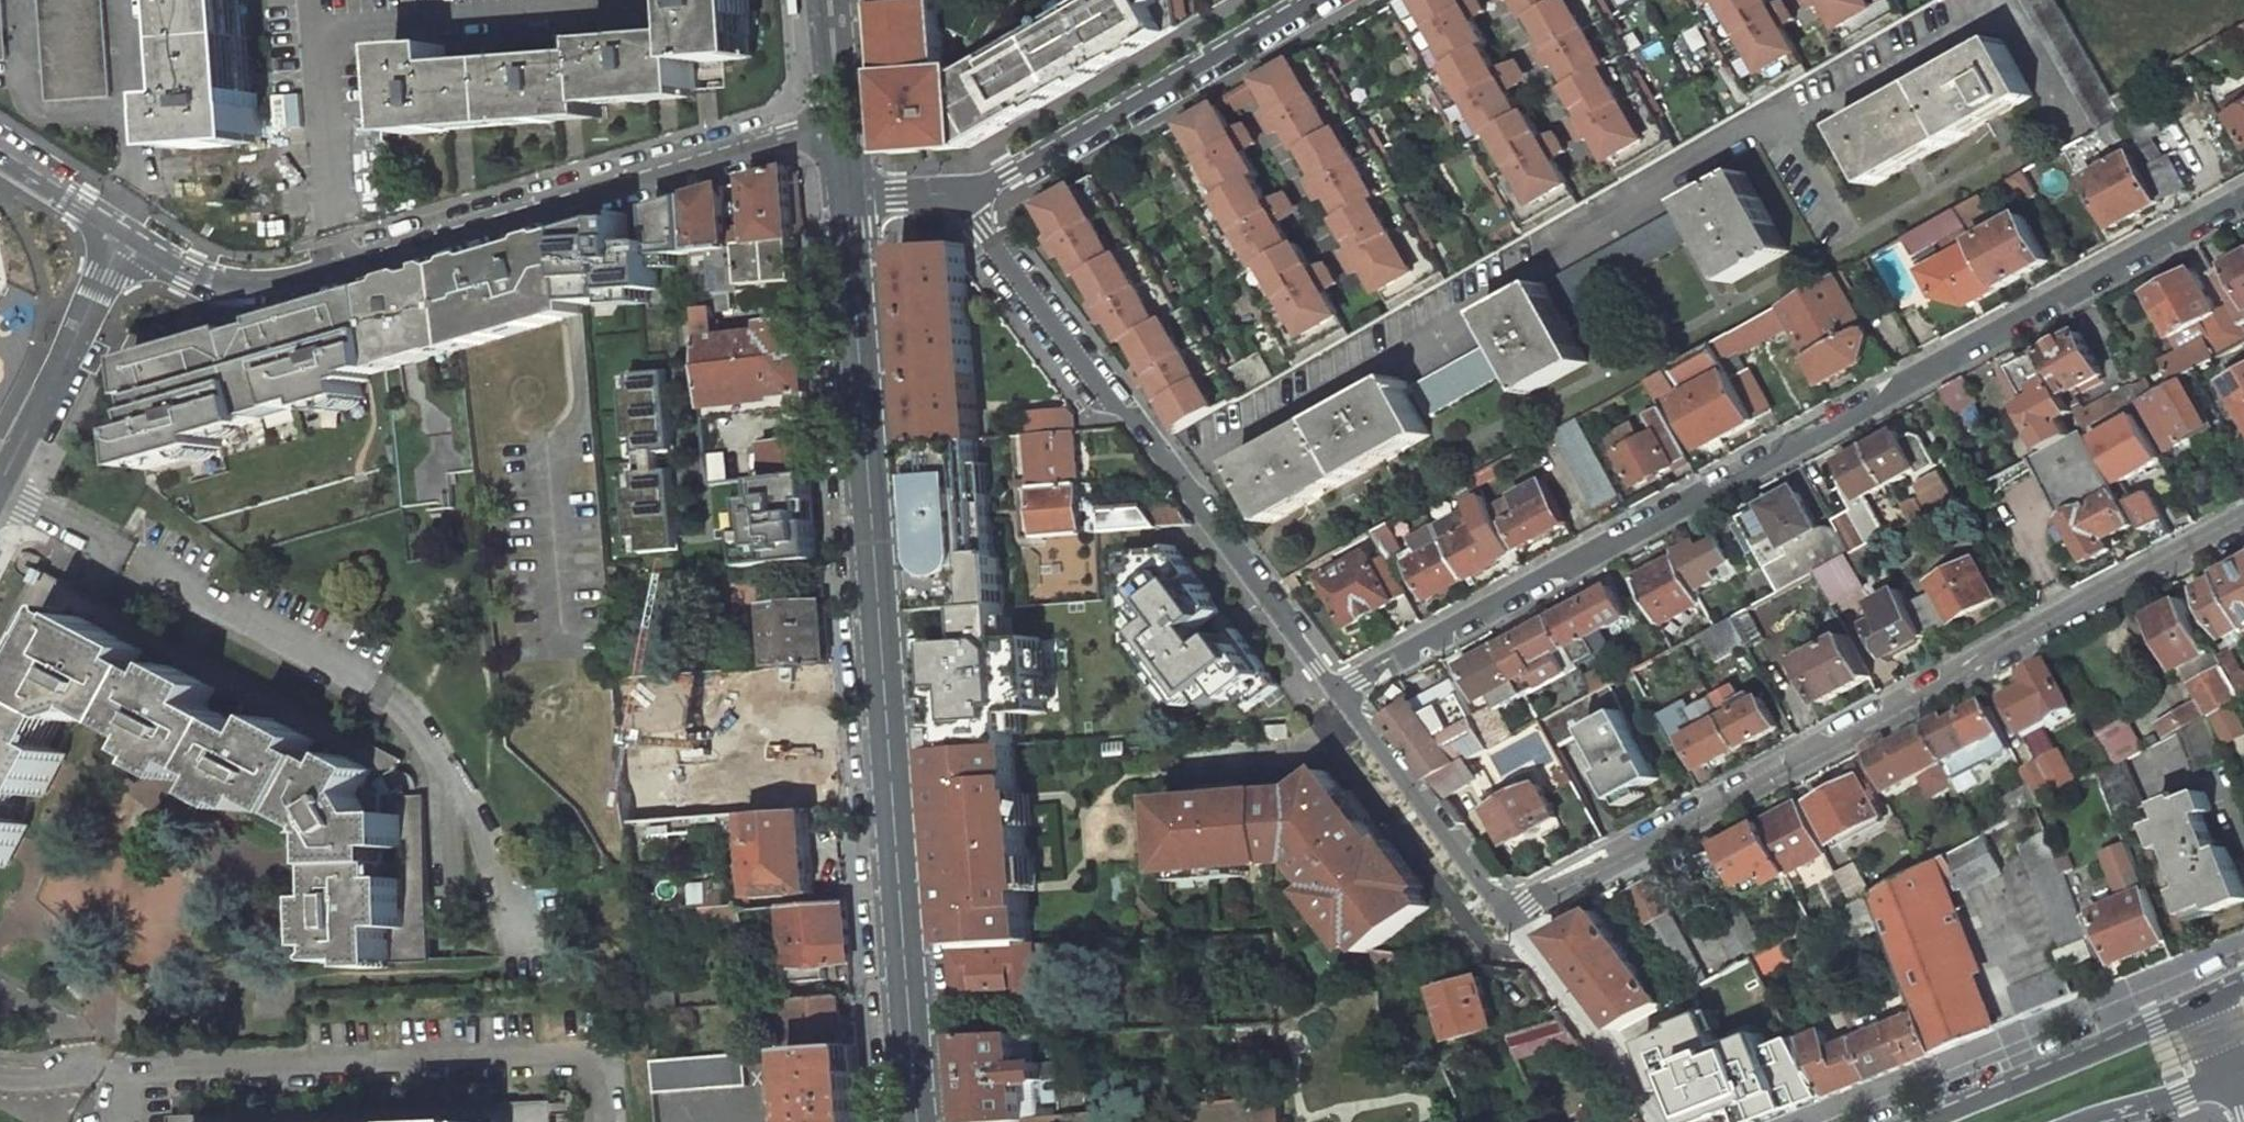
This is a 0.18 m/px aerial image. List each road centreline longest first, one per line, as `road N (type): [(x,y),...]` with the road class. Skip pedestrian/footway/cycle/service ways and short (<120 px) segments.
road 1 (residential): [(1335,693),(2243,195)]
road 2 (residential): [(1200,459),(1600,224),(2001,11)]
road 3 (secondary): [(849,199),(914,1092)]
road 4 (residential): [(1508,917),(2243,522)]
road 5 (residential): [(132,234),(198,272),(239,283),(288,281),(787,132),(842,124)]
road 6 (residential): [(1335,693),(958,195)]
road 7 (residential): [(82,1070),(566,1054),(593,1064),(605,1121)]
road 8 (residential): [(0,491),(356,677),(401,716),(443,770)]
road 9 (residential): [(958,195),(1313,0)]
road 10 (tertiary): [(2203,1004),(1925,1121)]
road 11 (residential): [(1508,917),(1335,693)]
road 12 (residential): [(0,481),(132,234)]
road 13 (residential): [(1666,1121),(1508,917)]
road 14 (residential): [(443,770),(481,830),(527,951)]
road 15 (residential): [(443,770),(455,931)]
road 16 (tertiary): [(2082,1121),(2235,1079)]
road 17 (residential): [(0,162),(51,181),(132,234)]
road 18 (residential): [(82,1070),(77,1044),(60,1017),(0,986)]
road 19 (secondary): [(832,0),(842,124)]

